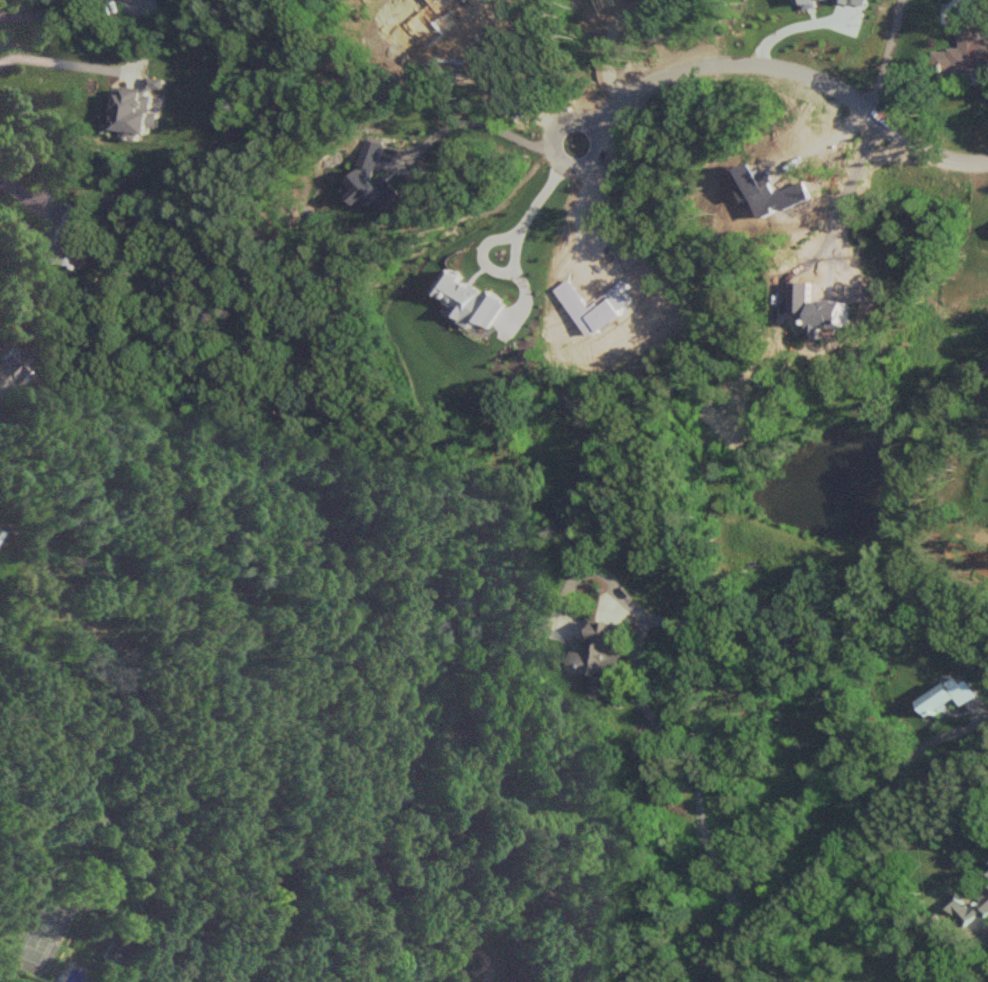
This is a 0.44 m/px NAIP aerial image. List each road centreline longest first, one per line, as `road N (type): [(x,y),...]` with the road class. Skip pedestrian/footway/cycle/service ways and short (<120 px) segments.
road 1 (residential): [(987,162),(947,159),(909,144),(828,81),(780,63),(666,76),(625,94),(590,126)]
road 2 (residential): [(616,981),(762,909),(808,875),(863,781),(910,730)]
road 3 (residential): [(590,126),(589,154),(558,162),(555,134),(590,126)]

